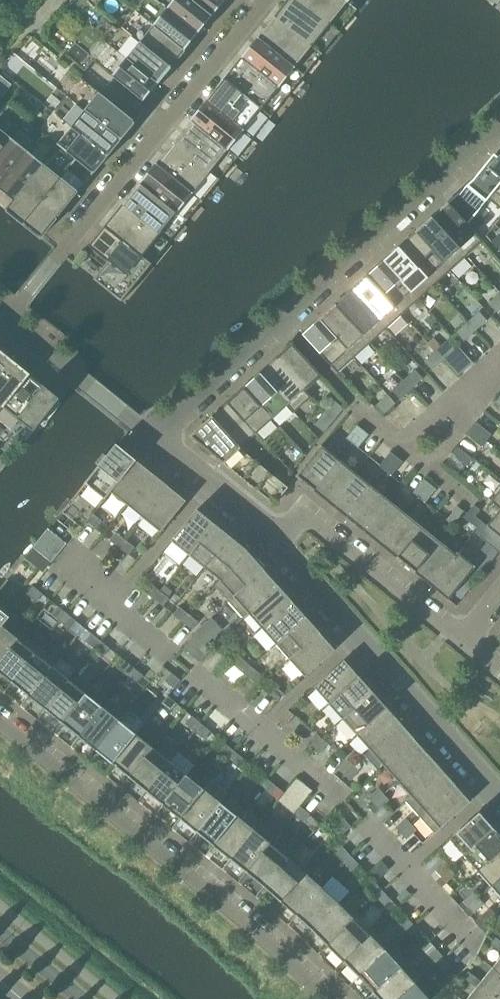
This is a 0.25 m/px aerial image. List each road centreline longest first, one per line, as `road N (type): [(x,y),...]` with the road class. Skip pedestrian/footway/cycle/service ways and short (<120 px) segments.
road 1 (residential): [(156,438),(499,131)]
road 2 (residential): [(342,998),(0,718)]
road 3 (residential): [(264,0),(5,320)]
road 4 (residential): [(499,809),(268,551)]
road 5 (residential): [(268,551),(308,520),(469,644)]
road 6 (residential): [(156,438),(5,320)]
road 7 (residential): [(268,551),(156,438)]

